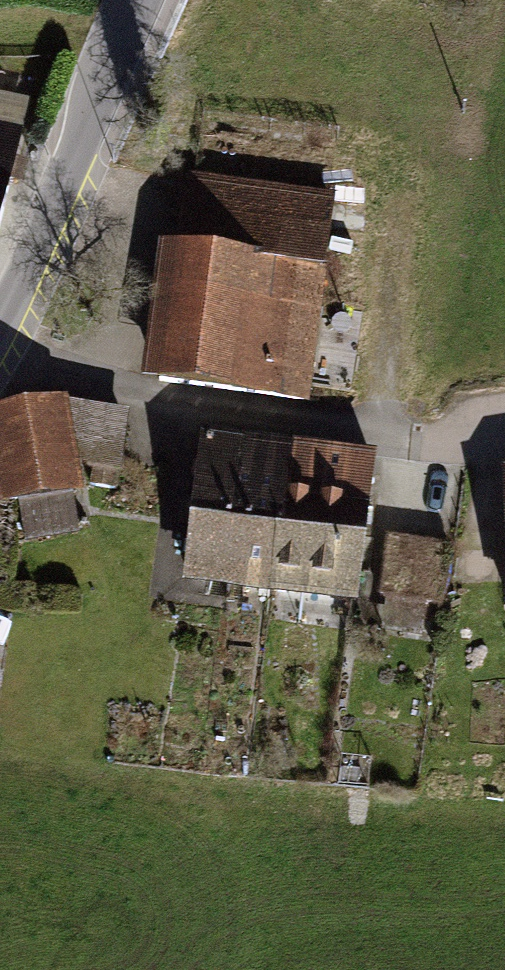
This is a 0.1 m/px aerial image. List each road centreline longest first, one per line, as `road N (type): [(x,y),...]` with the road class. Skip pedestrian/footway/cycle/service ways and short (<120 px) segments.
road 1 (unclassified): [(139,0),(0,323)]

